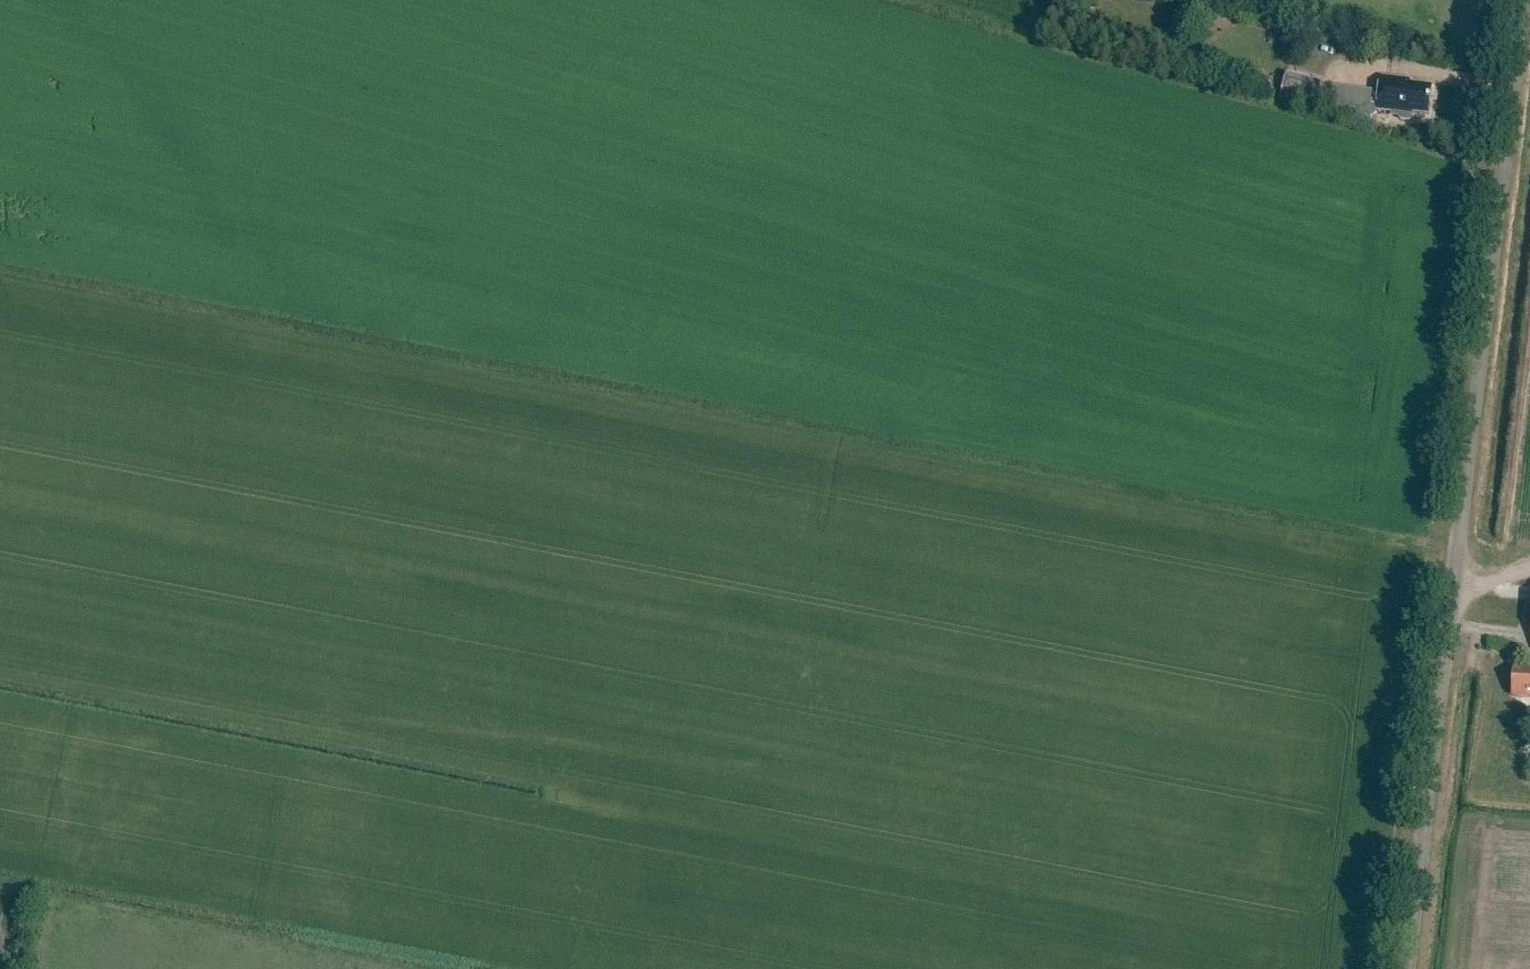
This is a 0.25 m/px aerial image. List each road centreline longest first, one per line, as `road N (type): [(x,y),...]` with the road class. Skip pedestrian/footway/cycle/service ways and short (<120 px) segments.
road 1 (unclassified): [(1408,968),(1522,0)]

